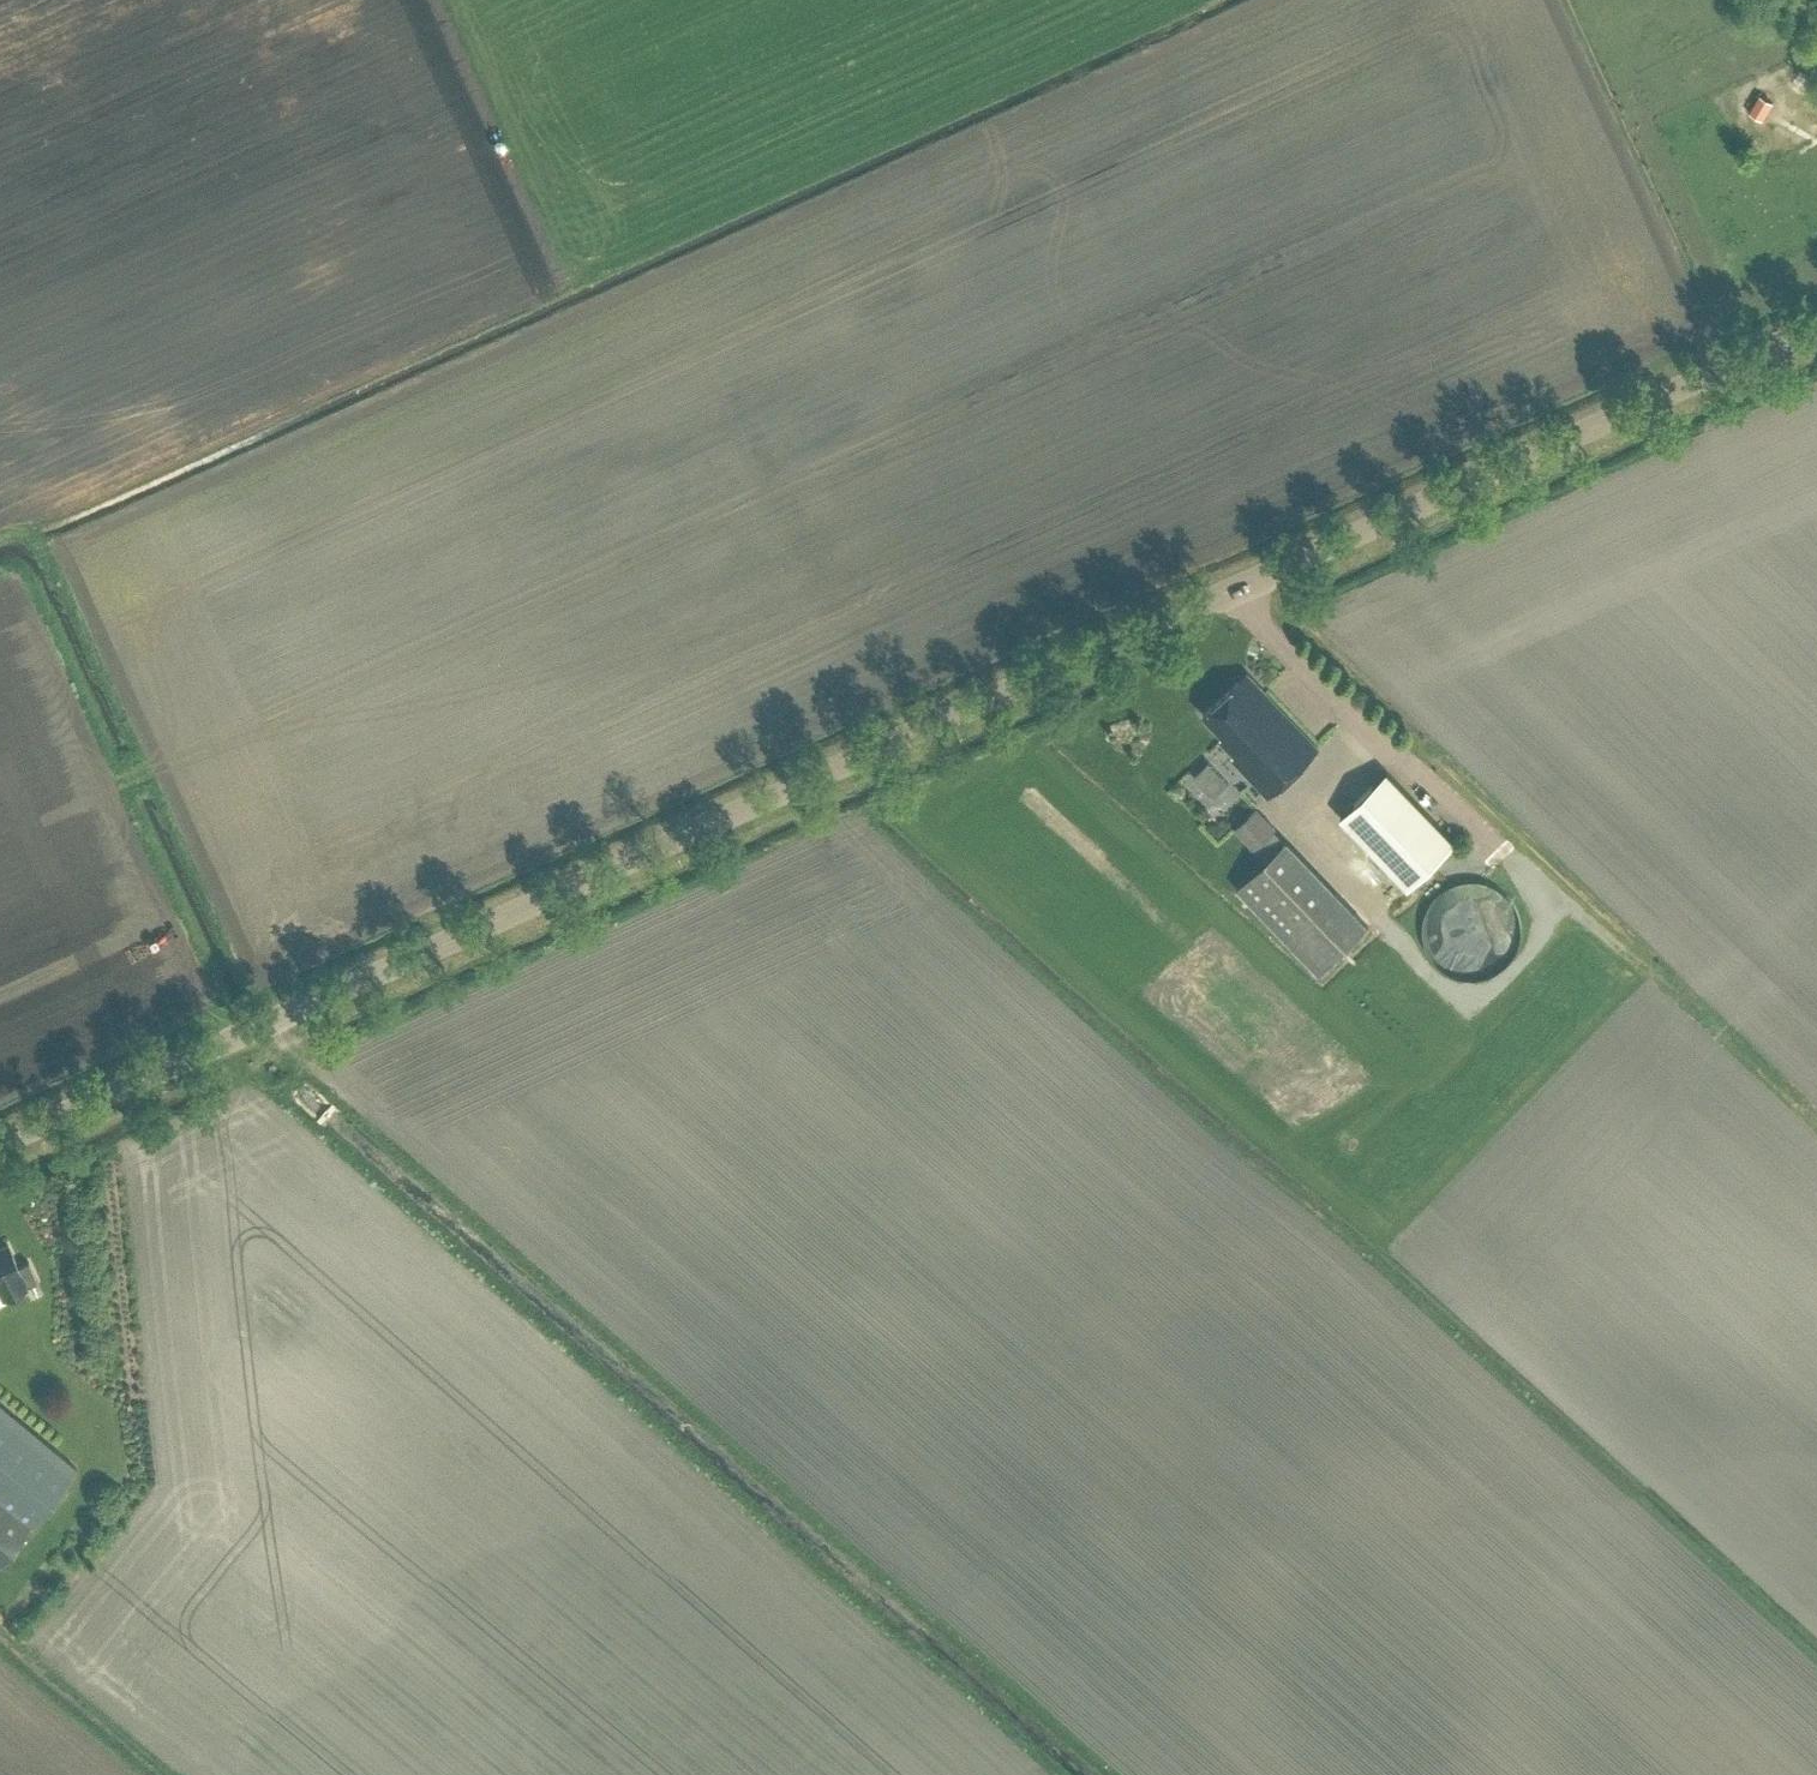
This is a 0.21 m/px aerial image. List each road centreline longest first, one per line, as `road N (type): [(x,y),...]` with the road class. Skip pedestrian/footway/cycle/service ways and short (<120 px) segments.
road 1 (tertiary): [(0,1140),(1816,320)]

